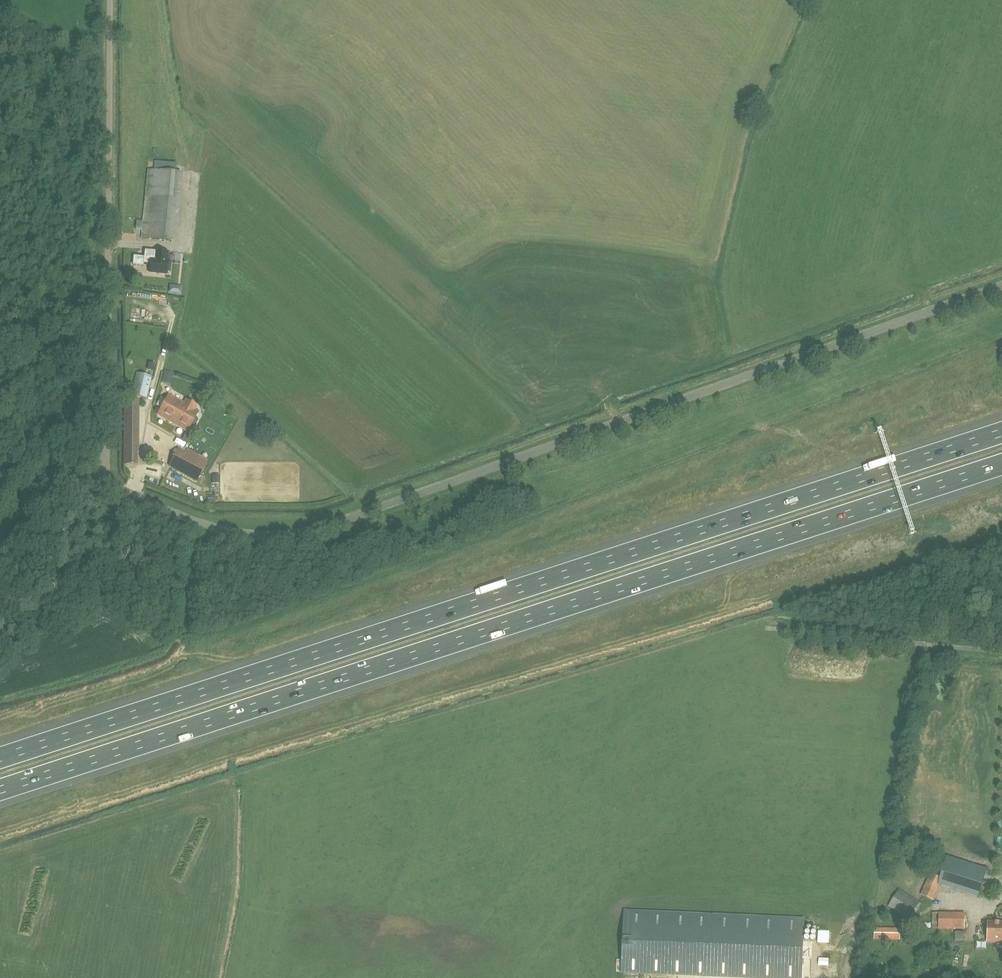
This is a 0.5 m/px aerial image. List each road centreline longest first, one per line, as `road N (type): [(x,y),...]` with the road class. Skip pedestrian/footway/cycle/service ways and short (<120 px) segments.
road 1 (motorway): [(1001,433),(0,758)]
road 2 (motorway): [(0,790),(1001,465)]
road 3 (unclassified): [(115,489),(233,534),(315,531),(1001,285)]
road 4 (track): [(115,489),(112,0)]
road 5 (unclassified): [(768,630),(1001,653)]
road 6 (unclassified): [(115,489),(0,436)]

